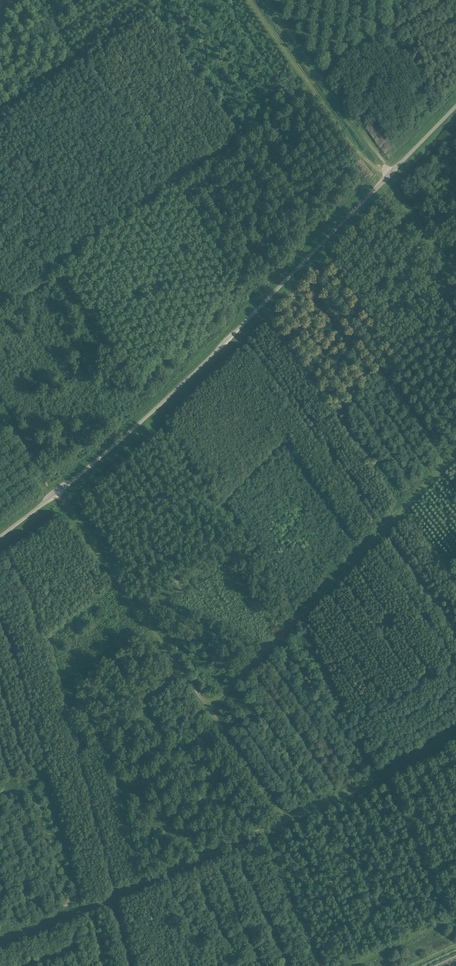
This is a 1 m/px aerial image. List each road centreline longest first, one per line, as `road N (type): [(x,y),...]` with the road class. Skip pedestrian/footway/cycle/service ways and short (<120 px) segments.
road 1 (unclassified): [(0,537),(226,342),(455,106)]
road 2 (track): [(56,495),(287,818),(455,733)]
road 3 (track): [(0,304),(318,78),(264,0)]
road 4 (track): [(134,965),(51,650),(23,582),(0,553)]
road 5 (track): [(455,456),(207,709)]
road 6 (track): [(386,178),(346,142),(250,0)]

